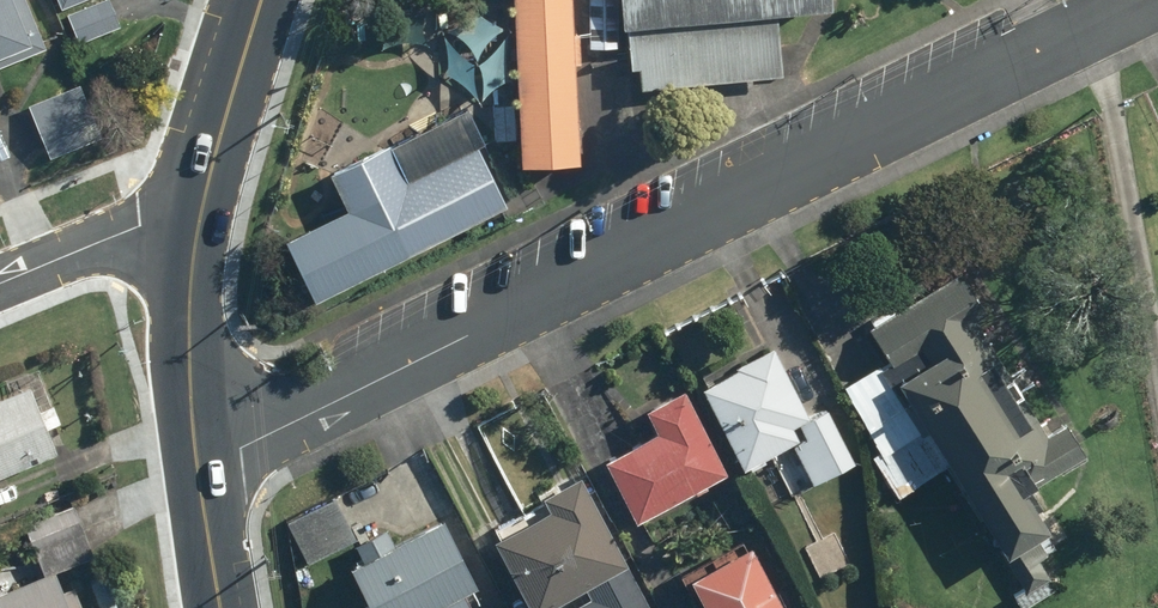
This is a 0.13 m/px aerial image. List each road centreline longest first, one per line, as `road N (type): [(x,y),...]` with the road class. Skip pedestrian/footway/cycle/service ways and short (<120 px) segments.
road 1 (residential): [(199,468),(1145,0)]
road 2 (tertiary): [(202,191),(189,344),(199,468)]
road 3 (residential): [(202,191),(0,272)]
road 4 (tertiary): [(261,0),(202,191)]
road 5 (tertiary): [(199,468),(222,607)]

